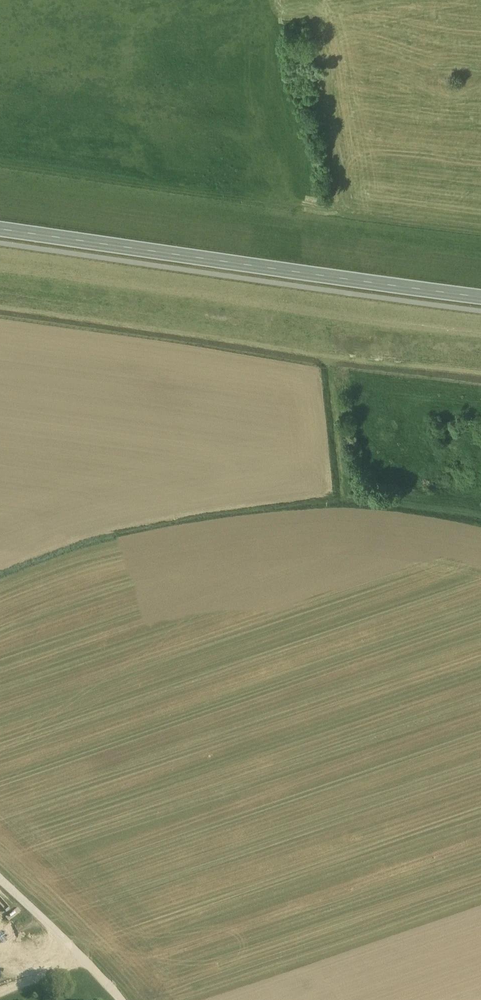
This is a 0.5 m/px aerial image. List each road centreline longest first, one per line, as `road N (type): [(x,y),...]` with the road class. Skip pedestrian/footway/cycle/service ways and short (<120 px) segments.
road 1 (secondary): [(480,292),(0,224)]
road 2 (track): [(0,878),(122,999)]

